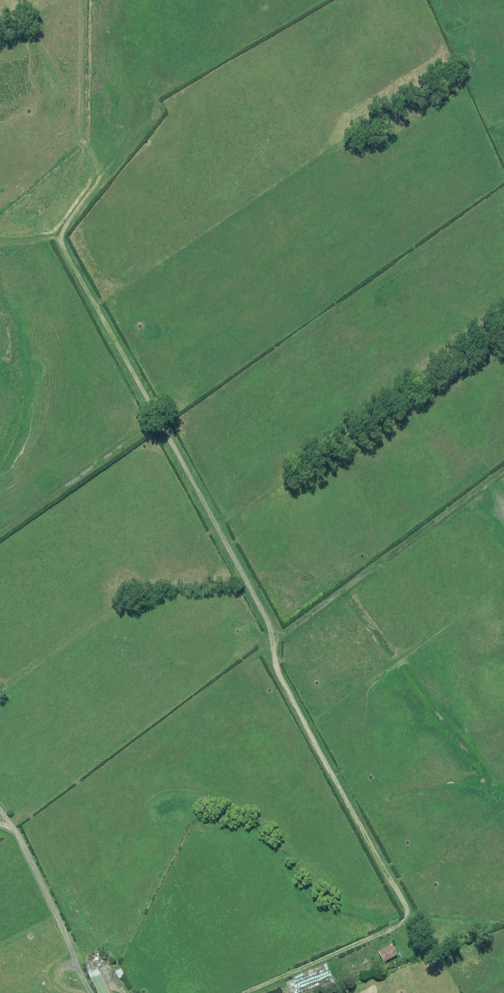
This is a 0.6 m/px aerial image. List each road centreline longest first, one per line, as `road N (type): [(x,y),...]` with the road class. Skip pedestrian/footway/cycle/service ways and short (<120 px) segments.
road 1 (unclassified): [(276,629),(277,669),(411,917)]
road 2 (unclassified): [(276,629),(286,633),(503,469)]
road 3 (unclassified): [(156,423),(276,629)]
road 4 (unclassified): [(156,423),(59,243)]
road 5 (unclassified): [(0,535),(156,423)]

